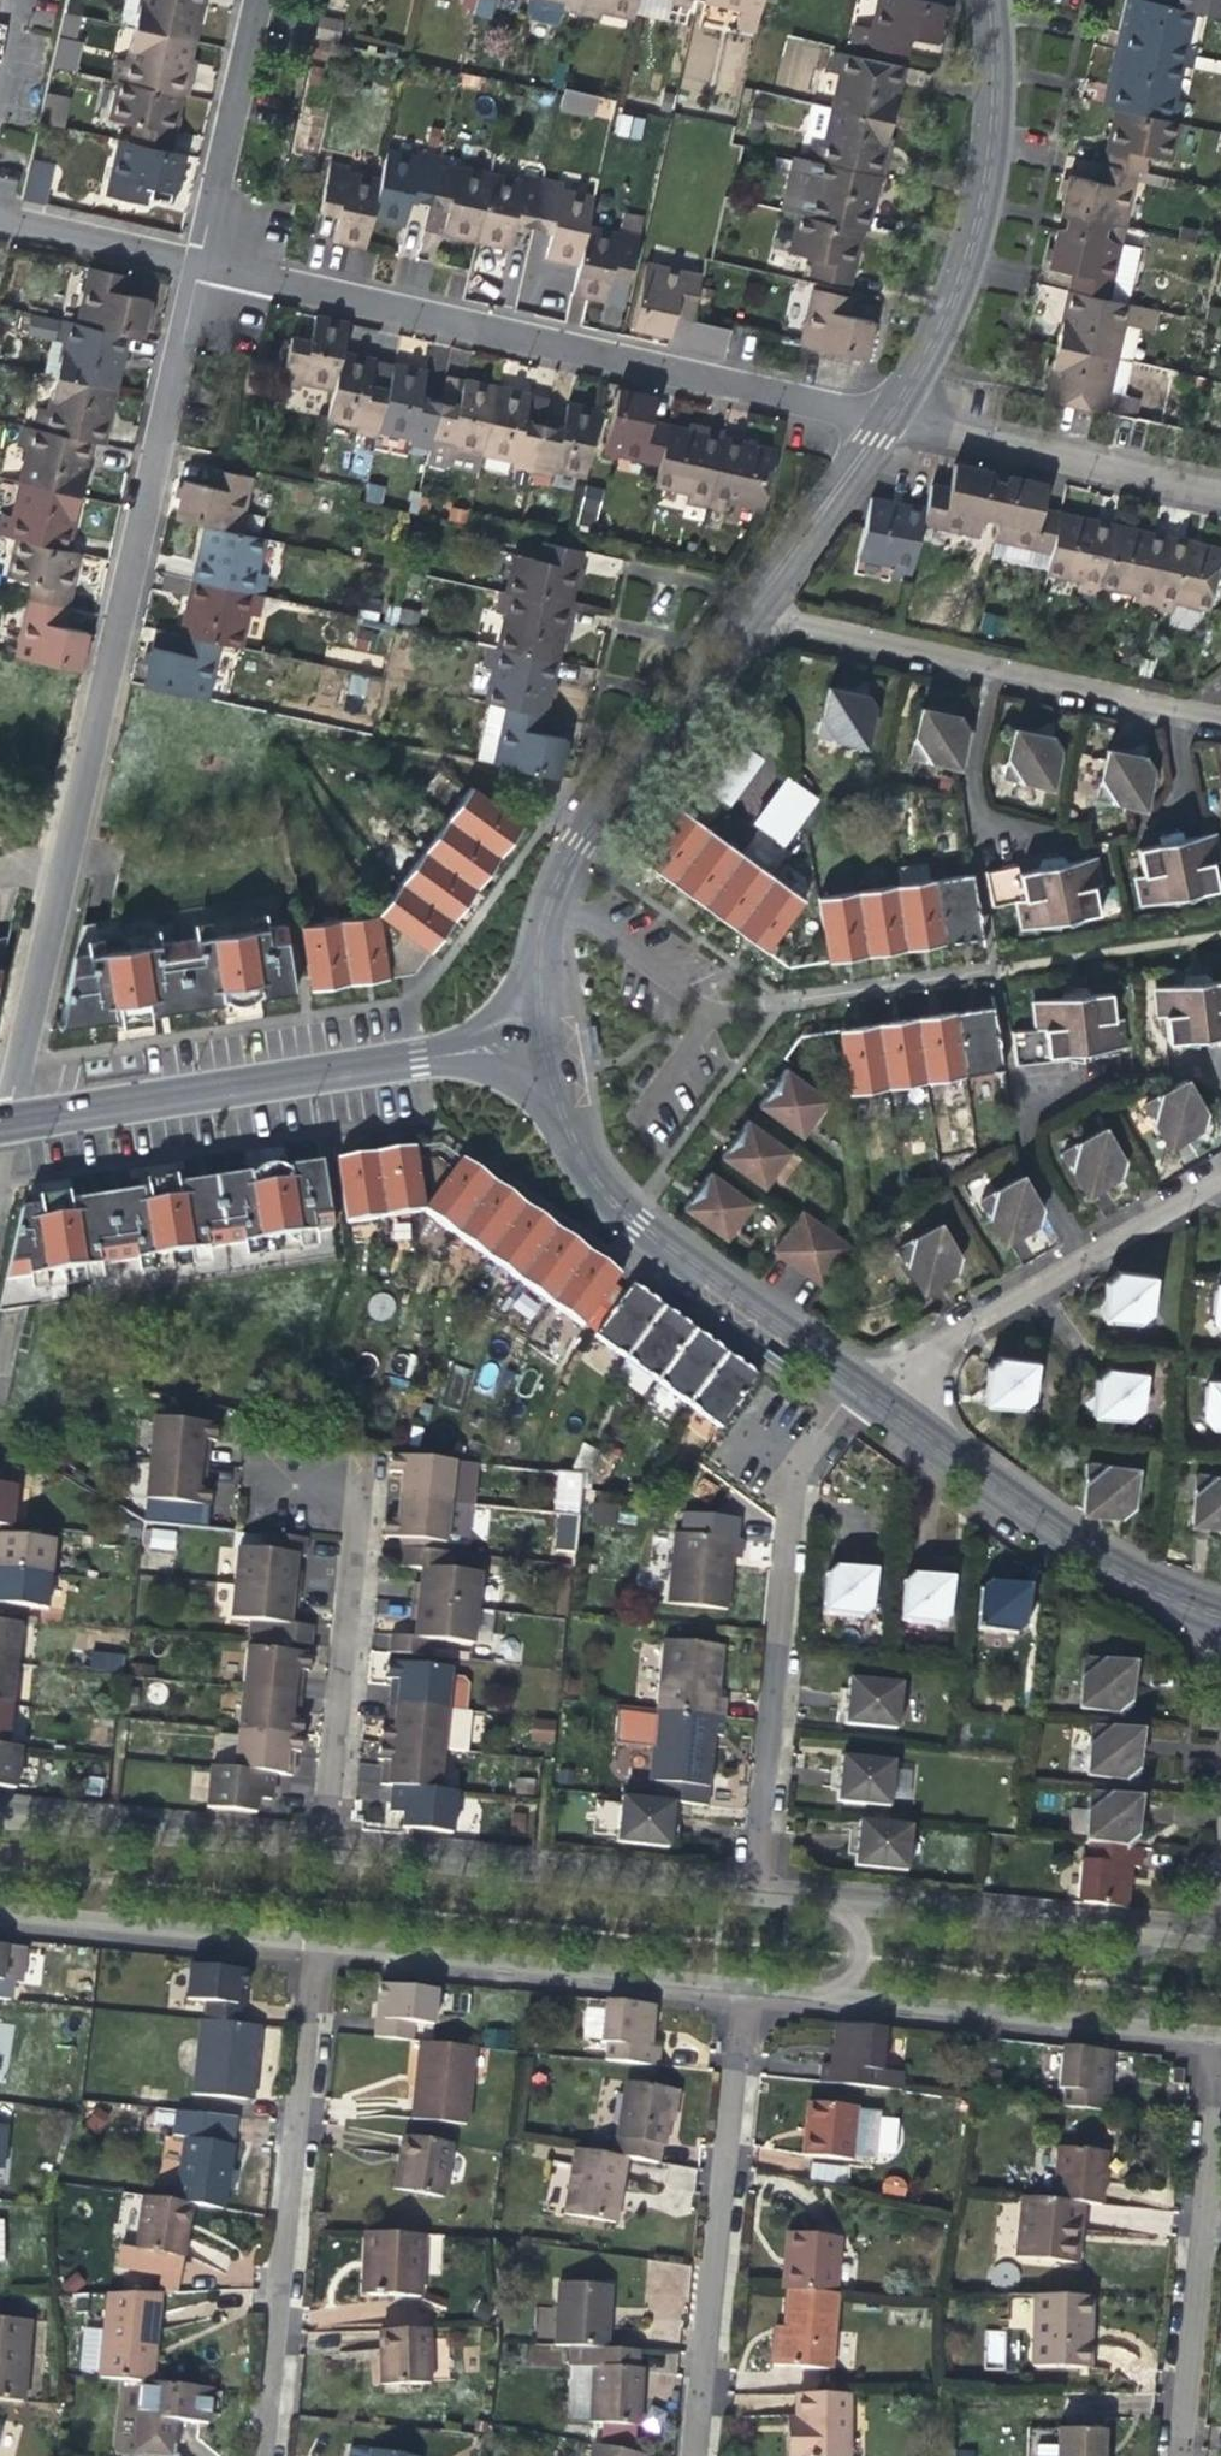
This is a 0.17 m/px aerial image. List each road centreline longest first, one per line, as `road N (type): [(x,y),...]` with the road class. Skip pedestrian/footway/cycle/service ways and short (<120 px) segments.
road 1 (residential): [(190,261),(8,1121)]
road 2 (residential): [(190,261),(883,415)]
road 3 (residential): [(856,1394),(835,1407),(791,1524),(753,1889)]
road 4 (residential): [(257,2455),(311,1948)]
road 5 (residential): [(735,608),(1220,719)]
road 6 (residential): [(739,1989),(1208,2038)]
road 7 (residential): [(696,2455),(739,1989)]
road 8 (residential): [(1217,1938),(753,1889)]
road 9 (residential): [(735,608),(600,792),(546,918),(527,1005)]
road 10 (residential): [(981,0),(996,115),(990,168),(977,218),(883,415)]
road 11 (residential): [(544,1097),(571,1161),(634,1226),(856,1394)]
road 12 (residential): [(8,1121),(437,1056)]
road 13 (residential): [(311,1948),(739,1989)]
road 14 (residential): [(753,1889),(327,1843)]
road 15 (residential): [(856,1394),(1091,1559),(1220,1616)]
road 16 (residential): [(1220,1172),(856,1394)]
road 17 (residential): [(1208,2038),(1169,2455)]
road 18 (residential): [(327,1843),(365,1472)]
road 19 (residential): [(883,415),(1220,490)]
road 20 (residential): [(327,1843),(0,1814)]
road 21 (residential): [(0,1917),(311,1948)]
road 22 (residential): [(246,0),(190,261)]
road 23 (residential): [(883,415),(735,608)]
road 24 (residential): [(0,219),(190,261)]

